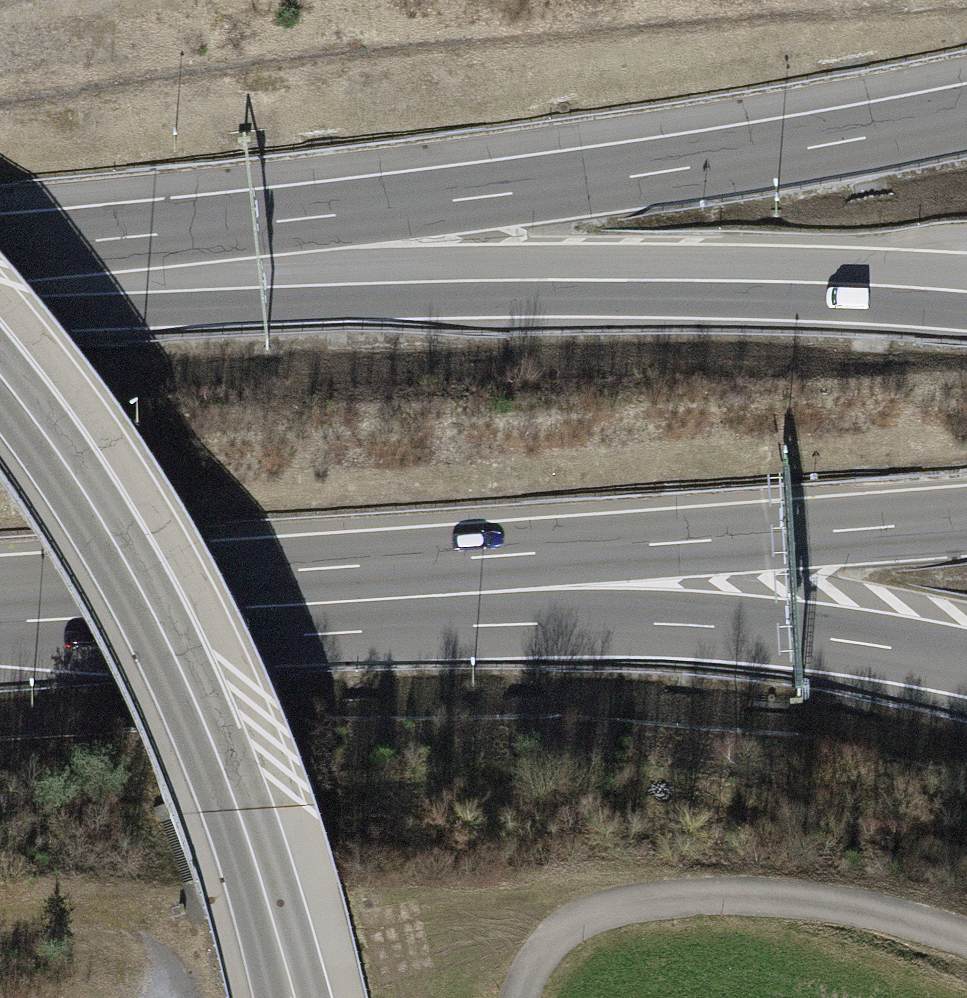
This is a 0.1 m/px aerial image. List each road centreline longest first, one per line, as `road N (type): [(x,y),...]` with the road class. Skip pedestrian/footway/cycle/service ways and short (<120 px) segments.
road 1 (motorway): [(966,113),(504,191),(0,243)]
road 2 (motorway): [(966,292),(522,280),(0,297)]
road 3 (motorway): [(225,589),(692,619),(966,665)]
road 4 (motorway): [(225,589),(966,523)]
road 5 (secondary): [(0,376),(81,487),(165,635),(237,810),(293,997)]
road 6 (track): [(519,997),(552,934),(611,906),(695,896),(827,901),(966,937)]
road 7 (motorway): [(0,605),(225,589)]

